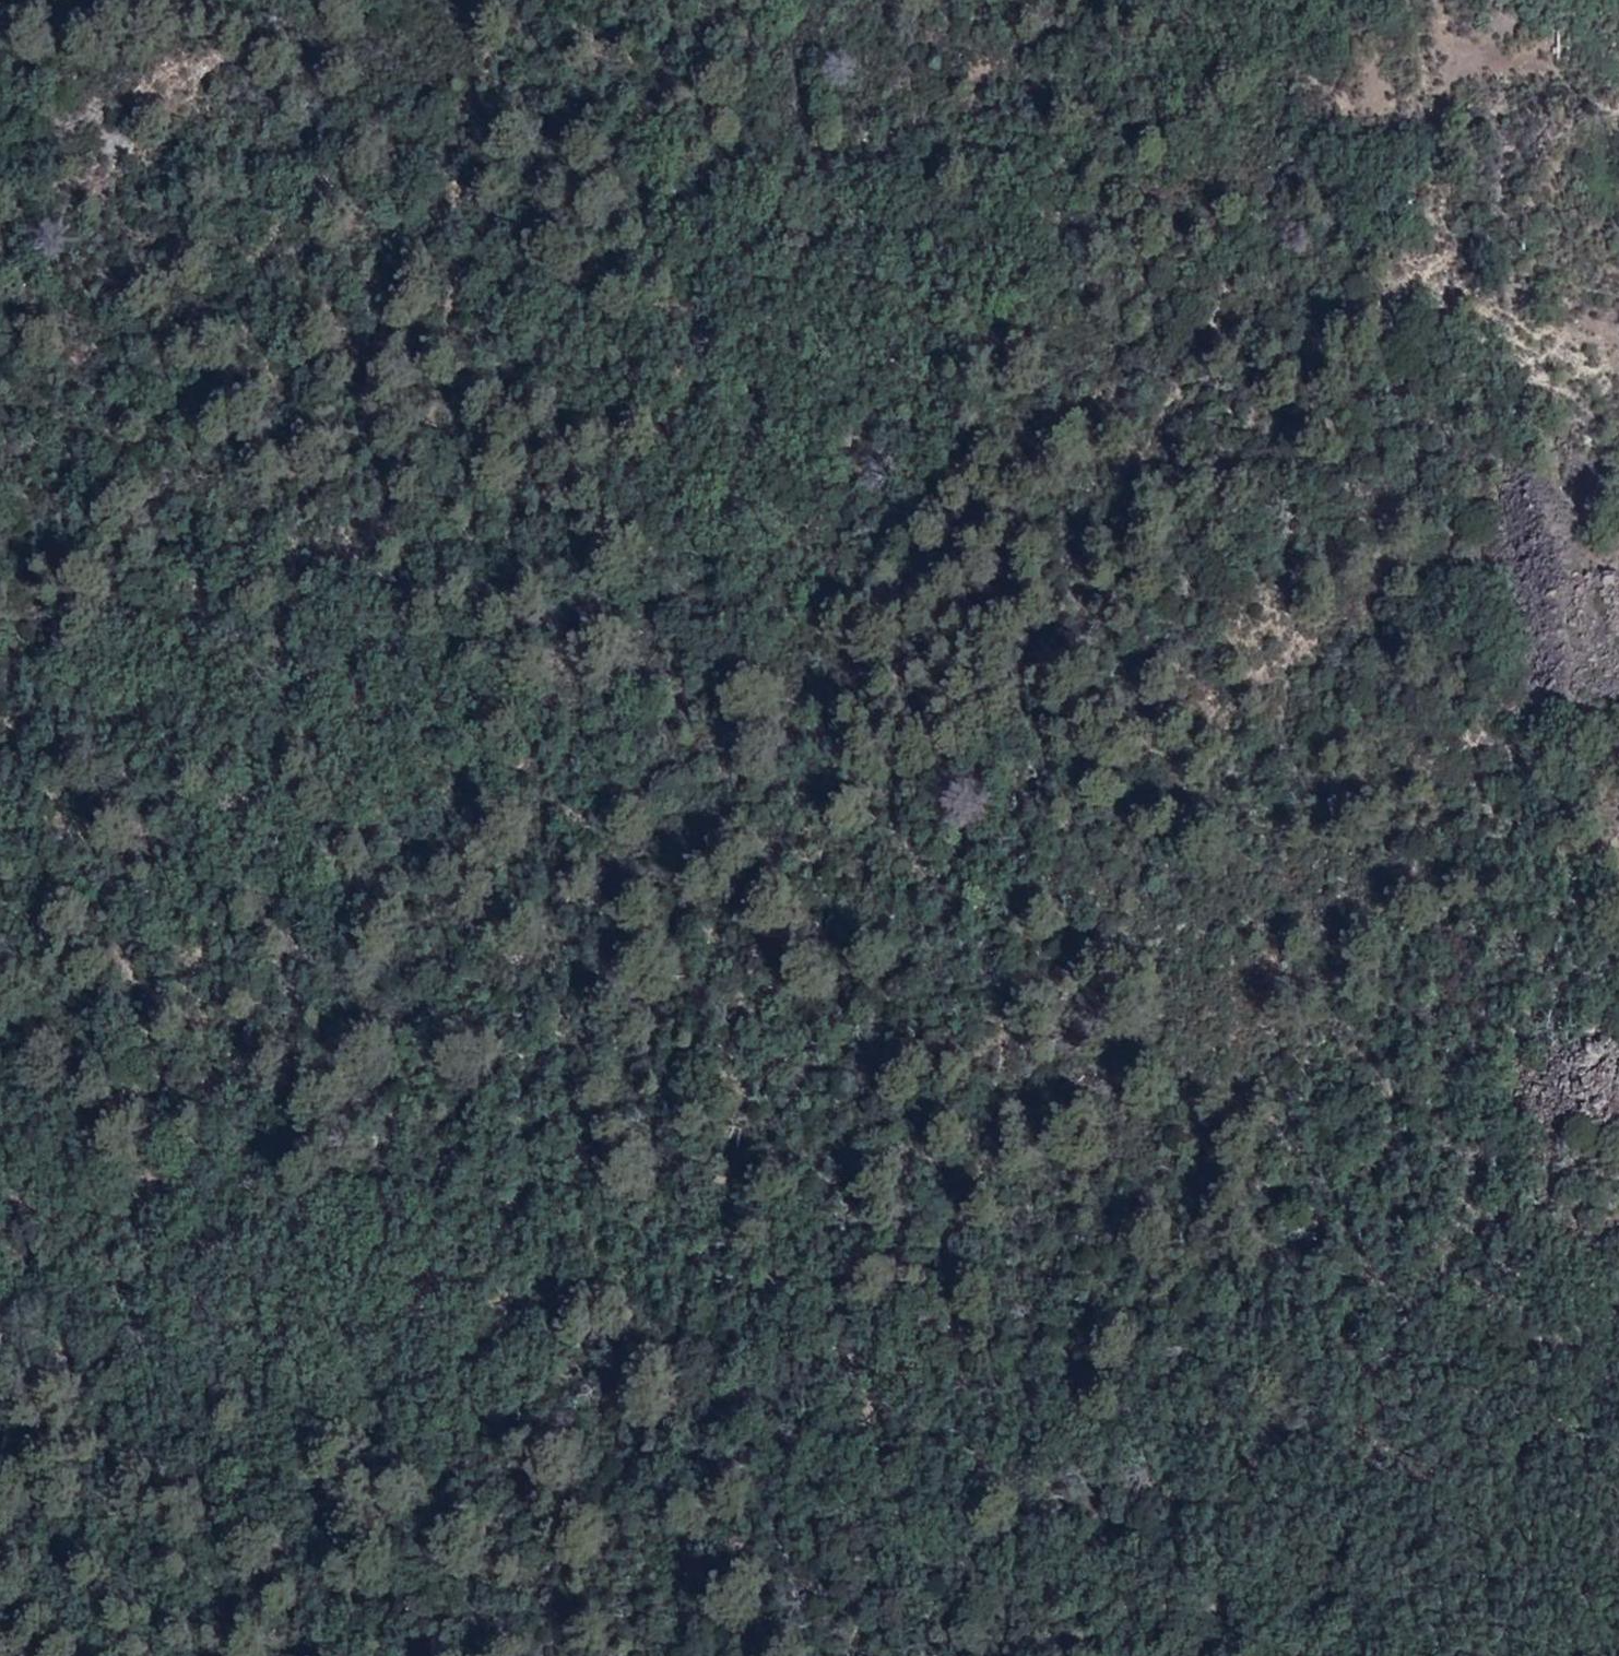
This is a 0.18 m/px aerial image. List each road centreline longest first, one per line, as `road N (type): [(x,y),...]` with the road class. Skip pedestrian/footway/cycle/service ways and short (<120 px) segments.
road 1 (track): [(1618,352),(1451,252),(1442,97),(1416,0)]

